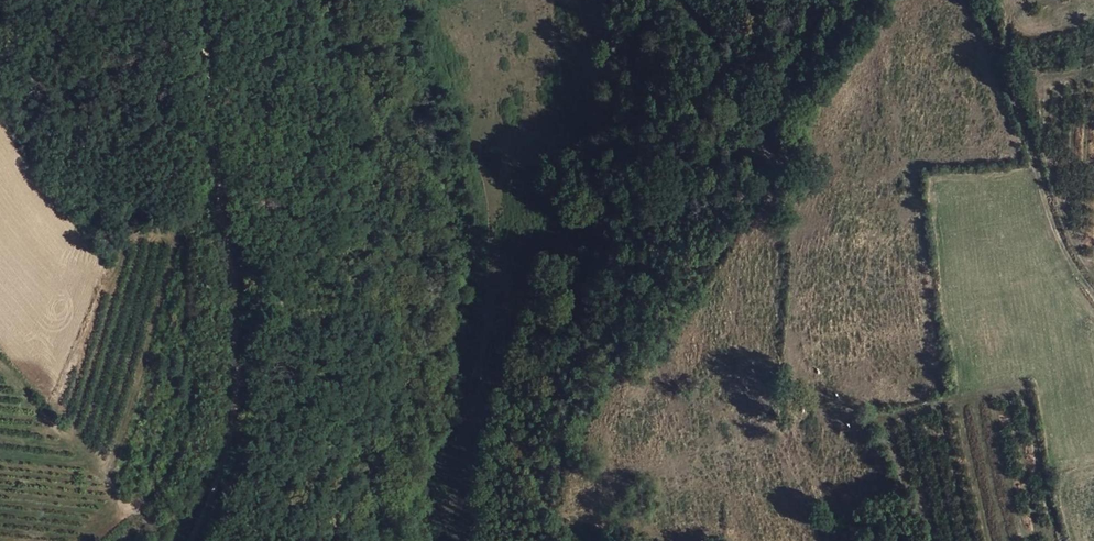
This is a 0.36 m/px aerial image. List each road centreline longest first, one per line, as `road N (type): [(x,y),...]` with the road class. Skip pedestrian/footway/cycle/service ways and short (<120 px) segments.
road 1 (track): [(198,0),(235,298),(236,384),(220,470),(189,540)]
road 2 (track): [(1093,295),(1040,193),(1018,101)]

